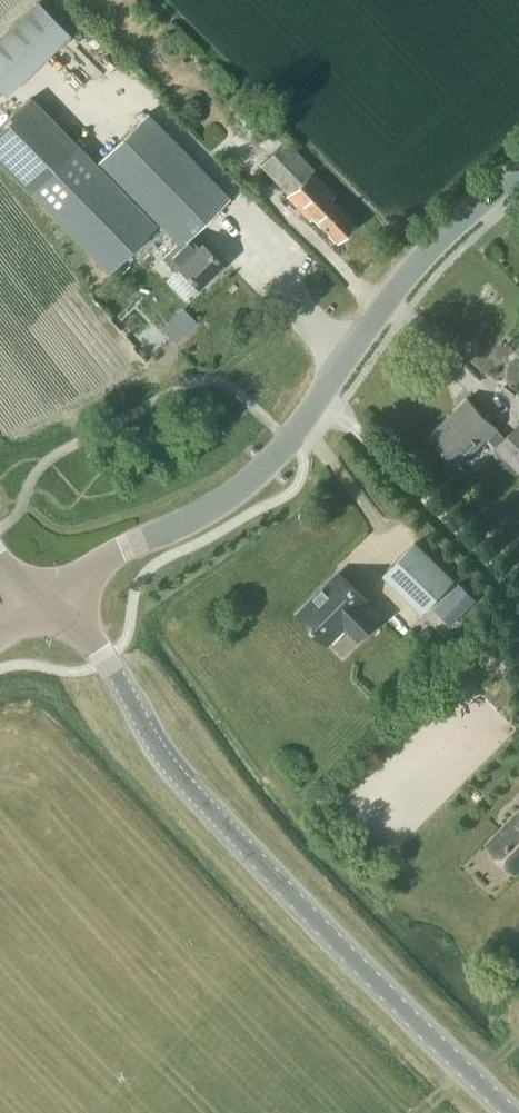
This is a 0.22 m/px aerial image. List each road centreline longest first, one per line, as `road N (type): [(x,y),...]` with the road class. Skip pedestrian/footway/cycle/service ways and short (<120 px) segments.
road 1 (secondary): [(514,1112),(186,783),(80,626),(37,604)]
road 2 (tertiary): [(37,604),(125,550),(223,505),(270,463),(413,270),(518,170)]
road 3 (track): [(518,604),(507,577),(323,393)]

